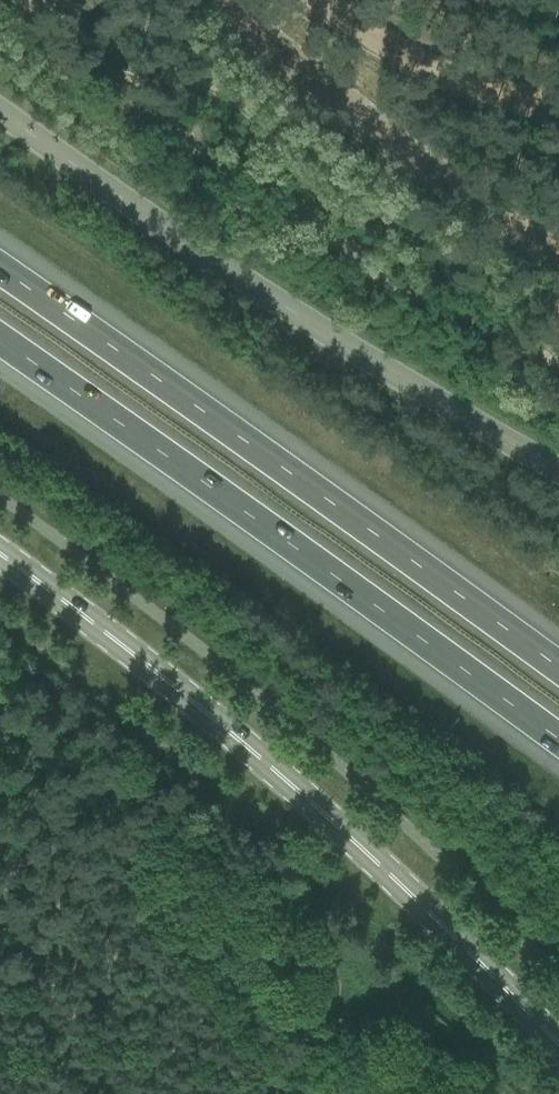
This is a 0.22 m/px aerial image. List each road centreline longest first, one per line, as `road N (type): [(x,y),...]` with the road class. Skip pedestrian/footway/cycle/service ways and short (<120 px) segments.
road 1 (tertiary): [(558,1043),(272,769),(0,556)]
road 2 (motorway): [(0,343),(558,744)]
road 3 (motorway): [(558,670),(0,272)]
road 4 (unclassified): [(558,465),(226,268),(0,107)]

